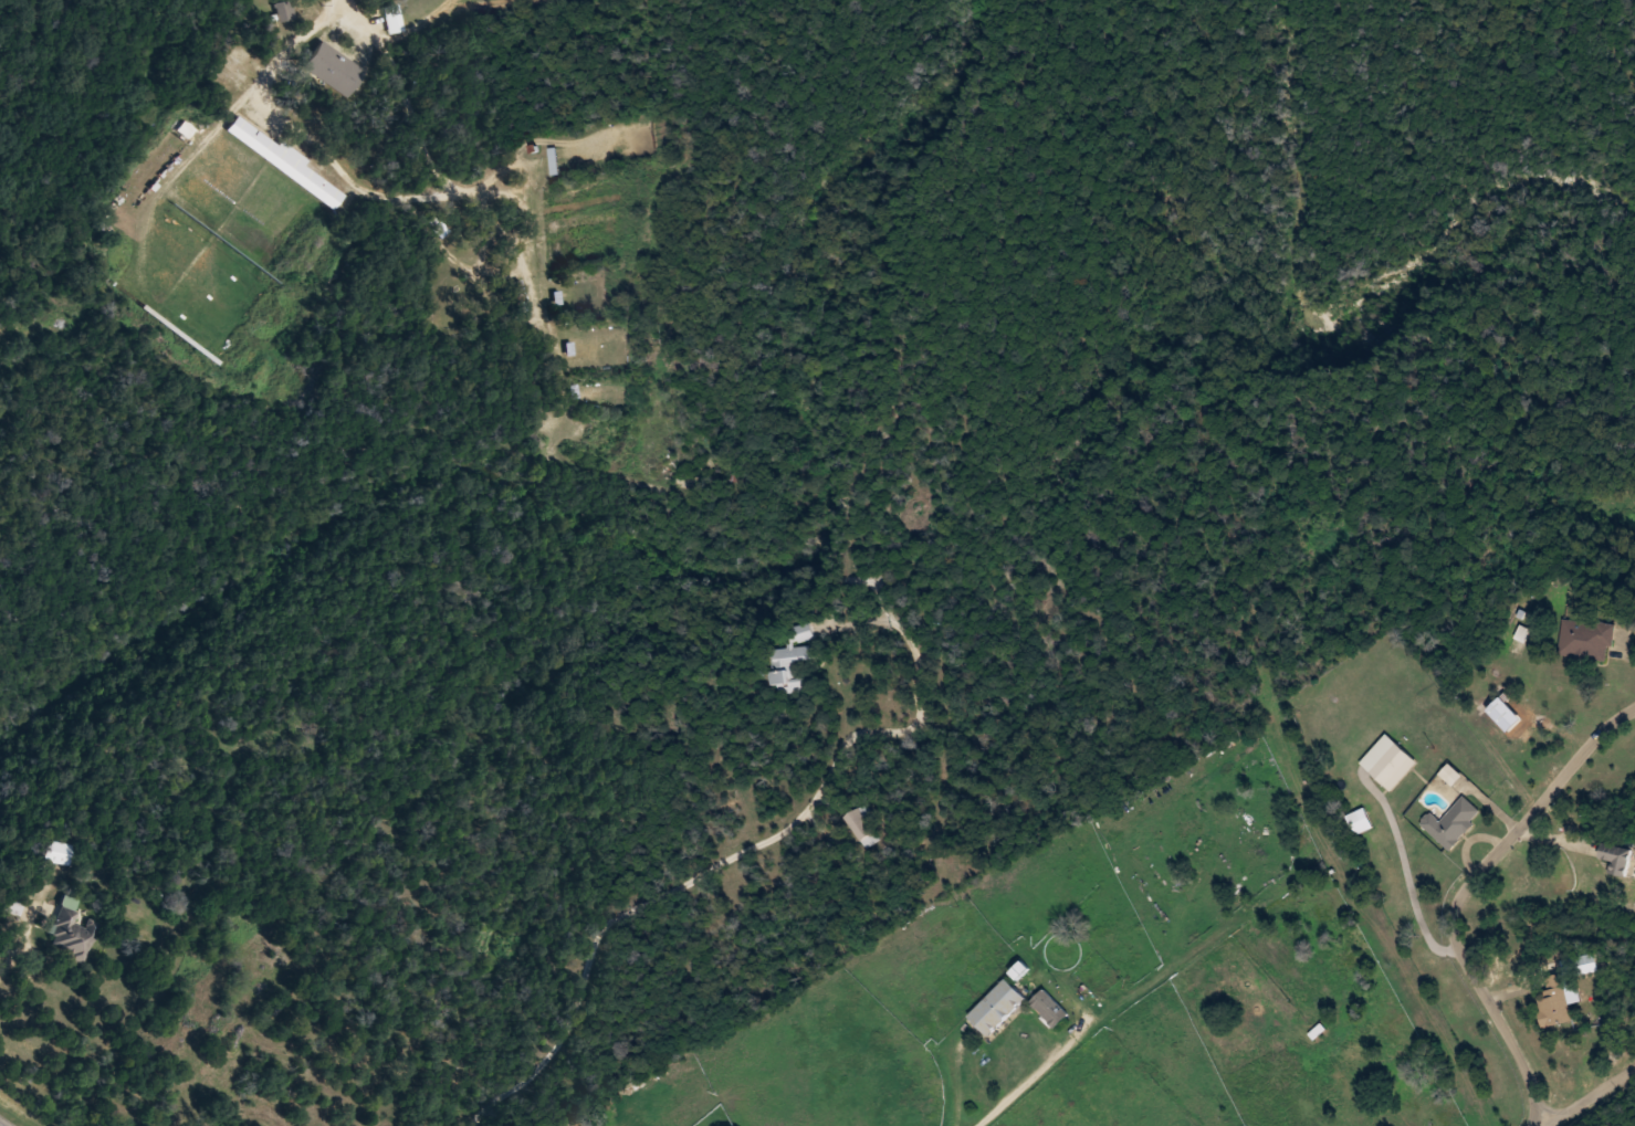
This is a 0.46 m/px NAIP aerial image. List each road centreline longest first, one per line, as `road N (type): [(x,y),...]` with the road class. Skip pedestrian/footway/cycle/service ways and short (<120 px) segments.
road 1 (residential): [(1549,1120),(1454,935),(1557,774),(1634,701)]
road 2 (residential): [(982,1125),(1218,927)]

